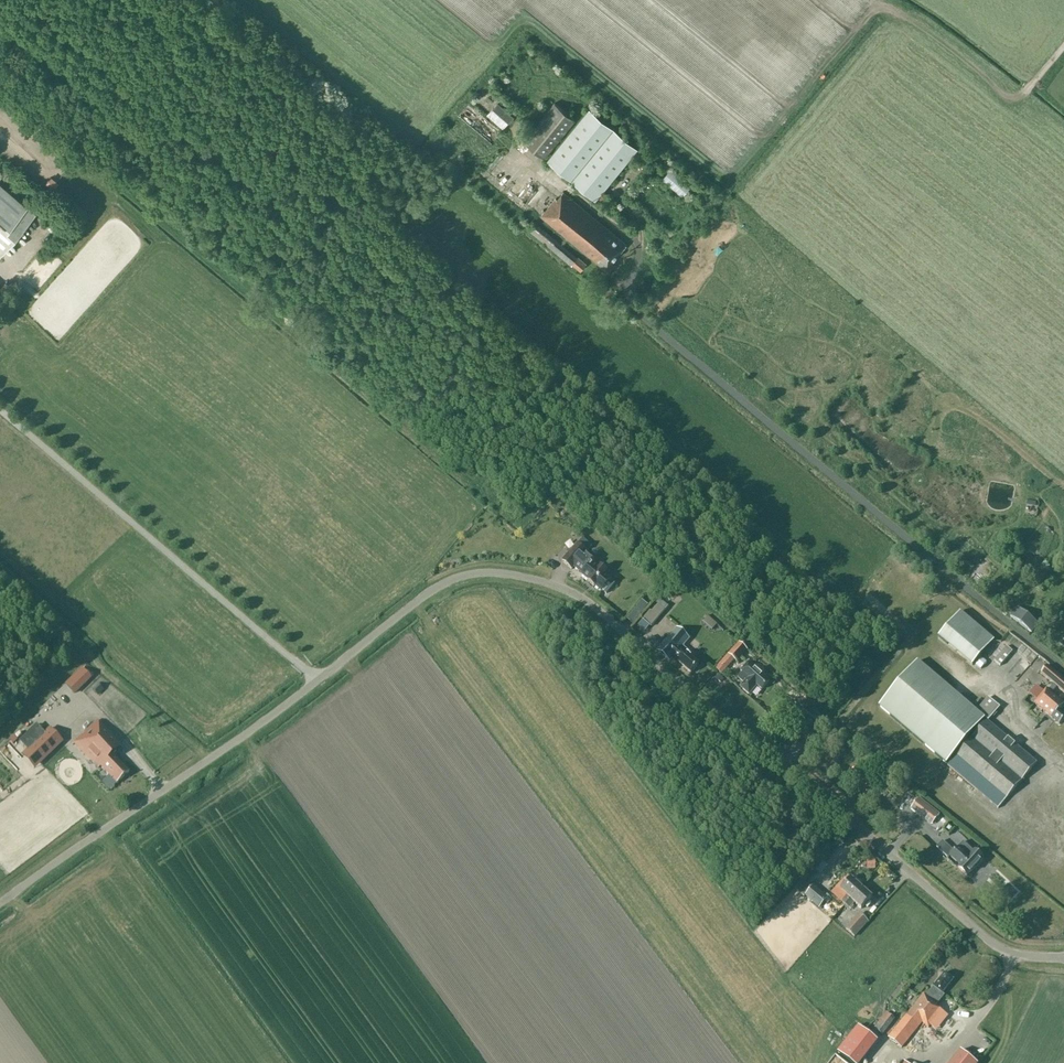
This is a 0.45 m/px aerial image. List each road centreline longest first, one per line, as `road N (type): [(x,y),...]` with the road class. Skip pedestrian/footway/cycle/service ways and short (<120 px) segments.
road 1 (unclassified): [(1063,957),(1018,954),(990,941),(587,602),(542,582),(489,572),(434,589),(251,731),(0,903)]
road 2 (track): [(0,576),(207,761)]

